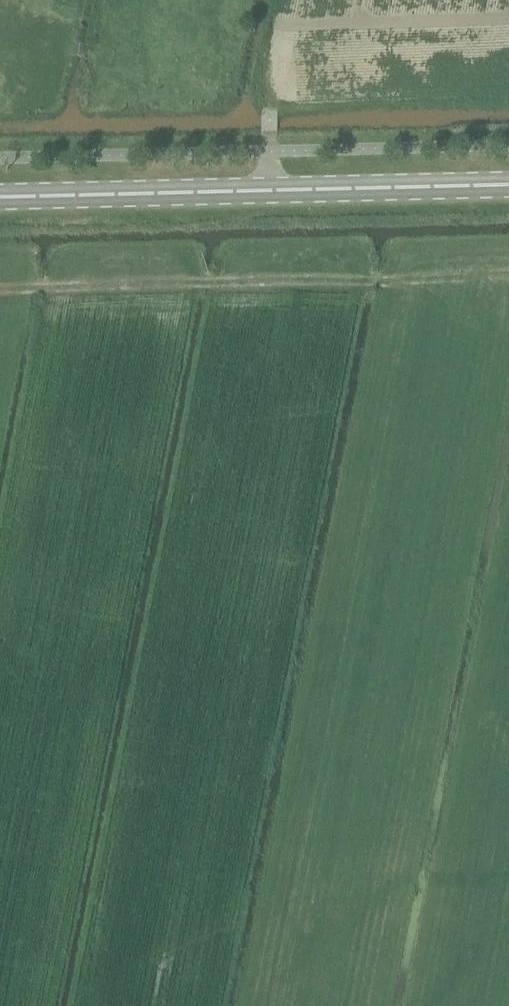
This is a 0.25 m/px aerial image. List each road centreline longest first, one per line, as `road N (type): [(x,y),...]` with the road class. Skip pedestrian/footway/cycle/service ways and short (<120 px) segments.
road 1 (secondary): [(0,196),(508,182)]

